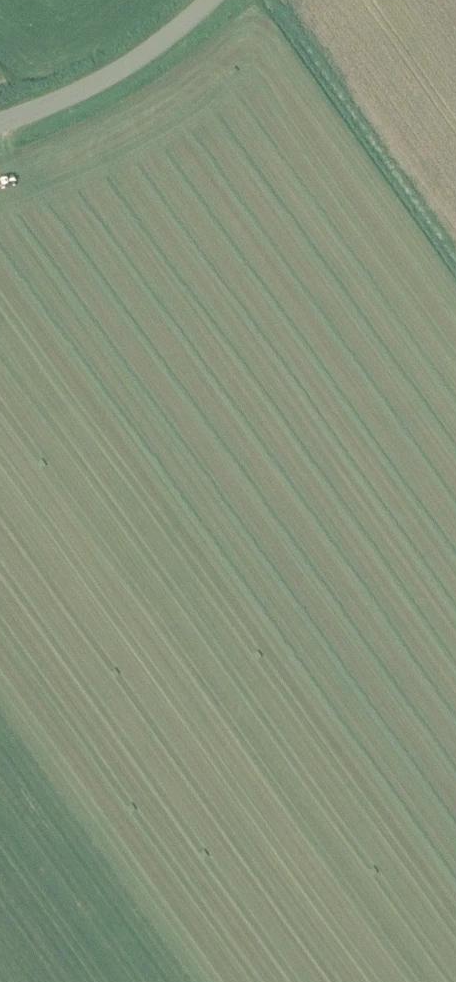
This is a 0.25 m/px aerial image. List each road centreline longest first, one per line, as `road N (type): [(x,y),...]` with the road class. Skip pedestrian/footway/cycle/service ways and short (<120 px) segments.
road 1 (tertiary): [(0,119),(91,82),(204,0)]

